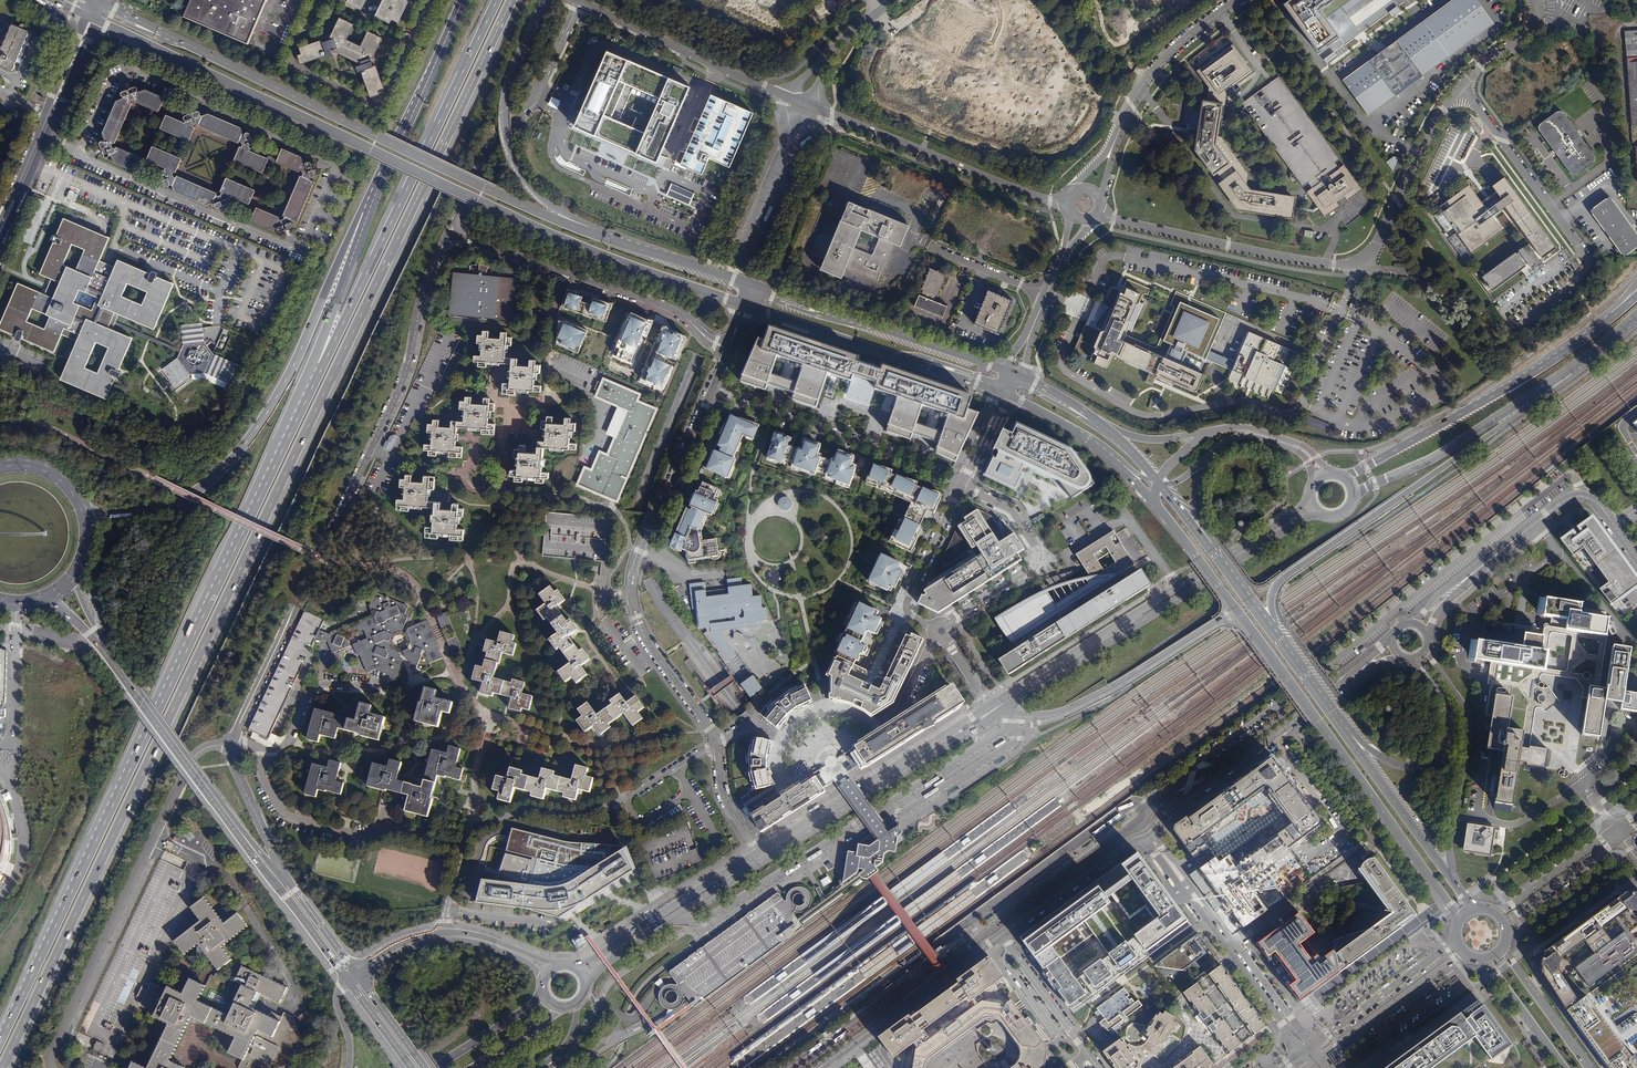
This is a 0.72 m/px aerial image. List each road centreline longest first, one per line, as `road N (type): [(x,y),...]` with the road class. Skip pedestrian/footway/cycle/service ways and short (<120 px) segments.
road 1 (motorway): [(3,1067),(511,0)]
road 2 (motorway): [(316,375),(0,1041)]
road 3 (secondary): [(97,21),(514,218),(745,306)]
road 4 (residential): [(447,232),(427,276),(398,391),(231,743)]
road 5 (primary): [(587,986),(610,960),(678,914),(1008,706)]
road 6 (primary): [(1284,644),(1272,613),(1281,582),(1590,365),(1611,340)]
road 7 (residential): [(1461,86),(1377,243),(1357,262),(1279,257),(1098,215)]
road 8 (secondary): [(588,233),(171,37)]
road 9 (motorway): [(367,206),(278,394),(222,470),(160,509),(111,515),(84,509)]
road 10 (motorway): [(497,0),(316,375)]
road 11 (residential): [(50,1067),(51,1050),(180,779),(204,748),(231,743)]
road 12 (primary): [(1310,496),(1288,519),(990,705)]
road 13 (secondary): [(1236,609),(1459,920)]
road 14 (primary): [(1008,706),(1322,514)]
road 15 (secondary): [(274,868),(106,648),(84,603),(78,569)]
road 16 (secondary): [(40,599),(59,607),(99,649),(266,874)]
road 17 (primary): [(1636,296),(1524,377),(1346,478)]
road 18 (primary): [(1353,498),(1442,453),(1611,340)]
road 19 (residential): [(1150,831),(1373,662)]
road 20 (primary): [(990,705),(758,853)]
road 21 (motorway): [(588,233),(535,190),(507,137),(509,86),(546,0)]
road 22 (residential): [(1142,836),(1303,1053)]
road 23 (residential): [(1311,1047),(1150,831)]
road 24 (residential): [(962,486),(712,391)]
road 25 (residential): [(579,2),(533,100),(483,158),(447,232)]
road 26 (secondary): [(1004,370),(752,288)]
road 27 (residential): [(1066,203),(825,112)]
road 28 (primary): [(1008,706),(1031,714),(1064,710),(1236,609)]
road 29 (secondary): [(1454,883),(1449,829),(1469,722),(1424,650)]
road 30 (secondary): [(0,242),(97,21)]
road 31 (residential): [(962,486),(1011,510),(1036,558),(941,632)]
road 32 (motorway): [(463,0),(367,206)]
road 33 (secondary): [(1412,659),(1441,693),(1451,719),(1438,757),(1412,768),(1394,764),(1340,724)]
road 34 (residential): [(784,96),(579,2)]
road 35 (unclassified): [(1461,86),(1590,262)]
road 36 (primary): [(758,853),(574,967)]
road 37 (residential): [(833,1058),(1003,933)]
road 38 (primary): [(358,974),(412,947),(454,940),(529,962),(543,981)]
road 39 (residential): [(1112,147),(1151,74),(1237,0)]
road 40 (secondary): [(1454,883),(1340,724)]
road 41 (residential): [(264,754),(262,776),(289,819),(360,836),(382,829),(392,806)]
road 42 (residential): [(728,349),(664,307),(561,272)]
road 43 (secondary): [(1455,942),(1311,1047)]
road 44 (motorway): [(367,206),(316,354),(316,375)]
road 45 (secondary): [(1322,1060),(1464,954)]
road 46 (residential): [(941,632),(907,608),(962,486)]
road 47 (residential): [(633,595),(648,642),(717,745)]
road 48 (secondary): [(752,288),(588,233)]
road 49 (residential): [(1003,933),(1142,836)]
road 50 (residential): [(264,754),(289,739),(316,686),(373,689),(376,679)]
road 51 (unclassified): [(1093,1060),(1003,933)]
road 52 (secondary): [(745,306),(891,355)]
road 53 (secondary): [(1588,1067),(1501,949)]
road 54 (unclassified): [(911,240),(1046,294)]
road 55 (unclassified): [(1503,923),(1620,839)]
road 56 (primary): [(1333,473),(1307,448),(1261,430),(1203,434)]
road 57 (unclassified): [(1612,829),(1497,915)]
road 58 (primary): [(1205,460),(1230,438),(1251,436),(1298,450),(1314,481)]
road 59 (secondary): [(1153,501),(1236,609)]
road 60 (secondary): [(358,974),(274,868)]
road 61 (secondary): [(266,874),(348,981)]
road 62 (secondary): [(1483,960),(1562,1067)]
road 63 (secondary): [(231,743),(274,868)]
road 64 (primary): [(545,997),(435,1067)]
road 65 (residential): [(712,391),(662,506)]
road 66 (secondary): [(1009,395),(1114,461)]
road 67 (residential): [(447,232),(561,272)]
road 68 (primary): [(559,965),(445,932)]
road 69 (residential): [(1535,0),(1528,30),(1461,86)]

